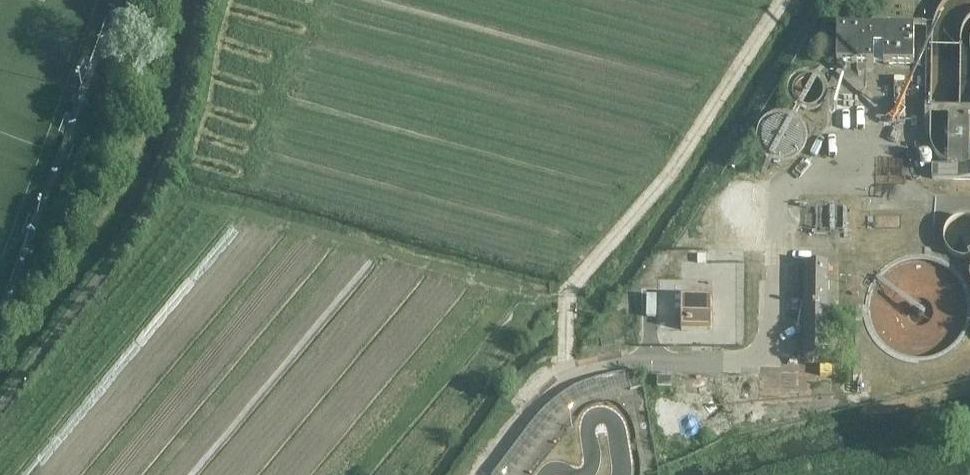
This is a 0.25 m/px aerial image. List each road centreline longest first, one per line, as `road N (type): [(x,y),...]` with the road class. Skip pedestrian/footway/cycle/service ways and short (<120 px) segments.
road 1 (track): [(568,379),(572,287),(664,190),(783,0)]
road 2 (unclassified): [(484,474),(545,389),(590,369),(641,363)]

